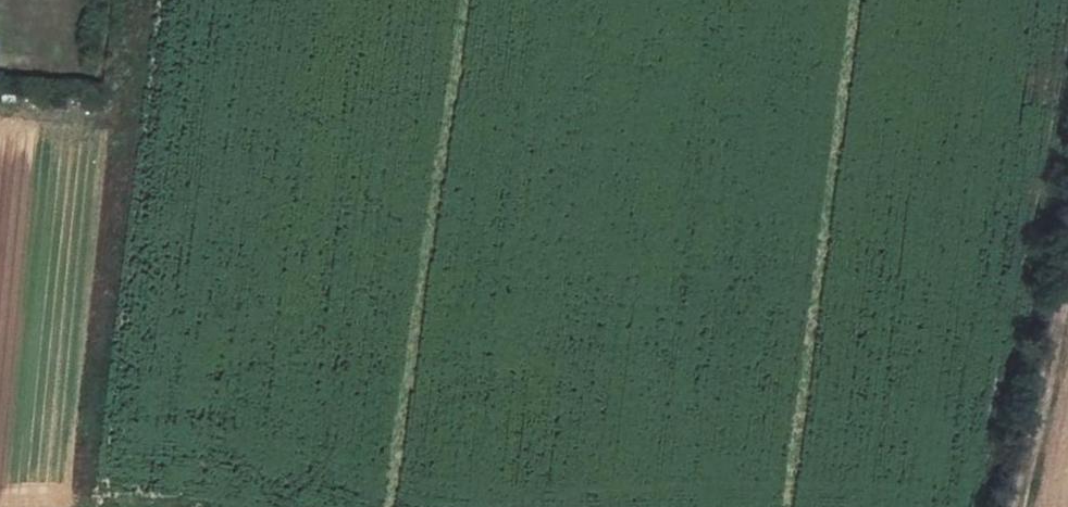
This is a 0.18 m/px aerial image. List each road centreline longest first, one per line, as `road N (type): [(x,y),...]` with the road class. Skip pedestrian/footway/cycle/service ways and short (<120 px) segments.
road 1 (track): [(1067,208),(1005,506)]

